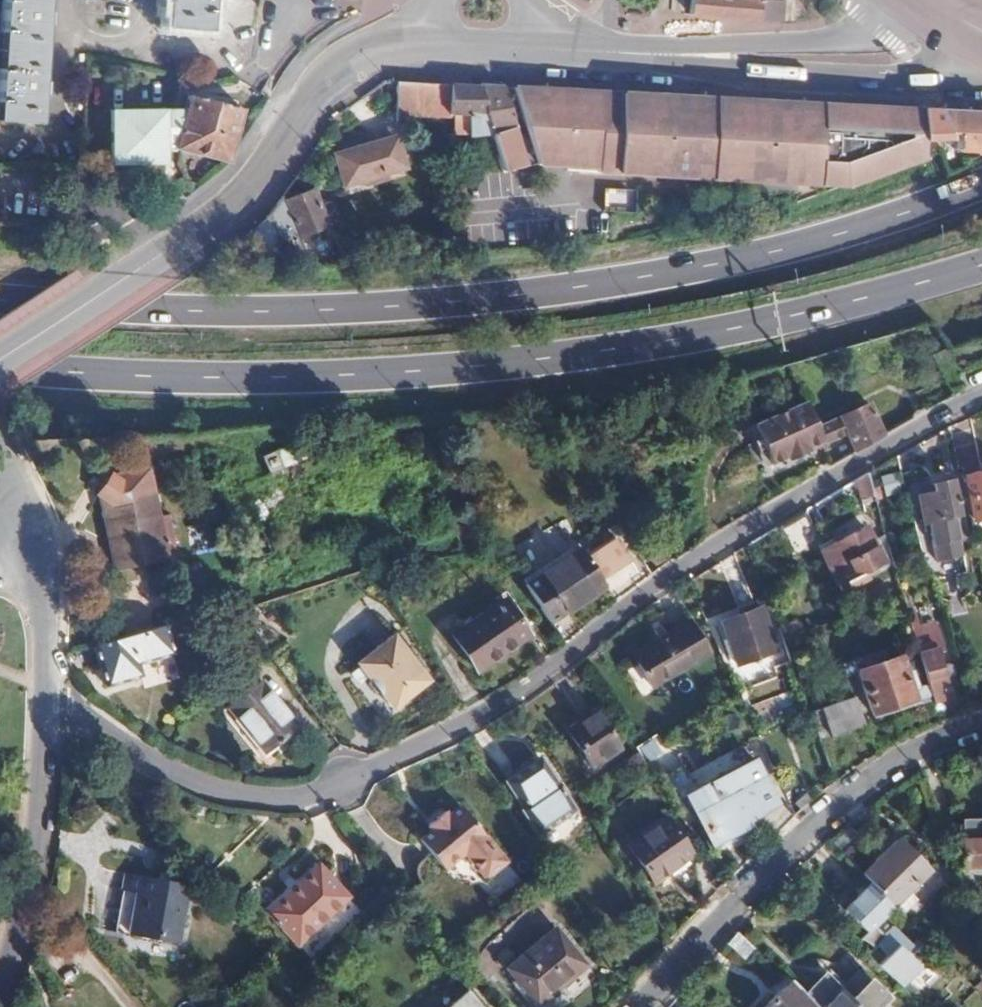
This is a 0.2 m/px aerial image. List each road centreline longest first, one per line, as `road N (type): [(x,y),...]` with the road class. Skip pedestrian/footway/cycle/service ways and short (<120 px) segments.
road 1 (residential): [(39,700),(186,786),(265,807),(295,806),(482,716),(660,582),(981,394)]
road 2 (primary): [(981,184),(761,257),(569,291),(375,310),(191,312),(0,301)]
road 3 (primary): [(0,368),(183,380),(374,376),(566,359),(767,324),(981,267)]
road 4 (secondary): [(428,45),(370,51),(338,67),(227,210),(0,364)]
road 5 (residential): [(646,1006),(847,799),(923,750),(981,727)]
road 6 (residential): [(39,700),(33,865),(0,977)]
road 7 (secondary): [(731,57),(917,76),(951,42)]
road 8 (secondary): [(541,49),(731,57)]
road 9 (secondary): [(893,5),(825,49),(731,57)]
road 10 (residential): [(25,549),(39,700)]

